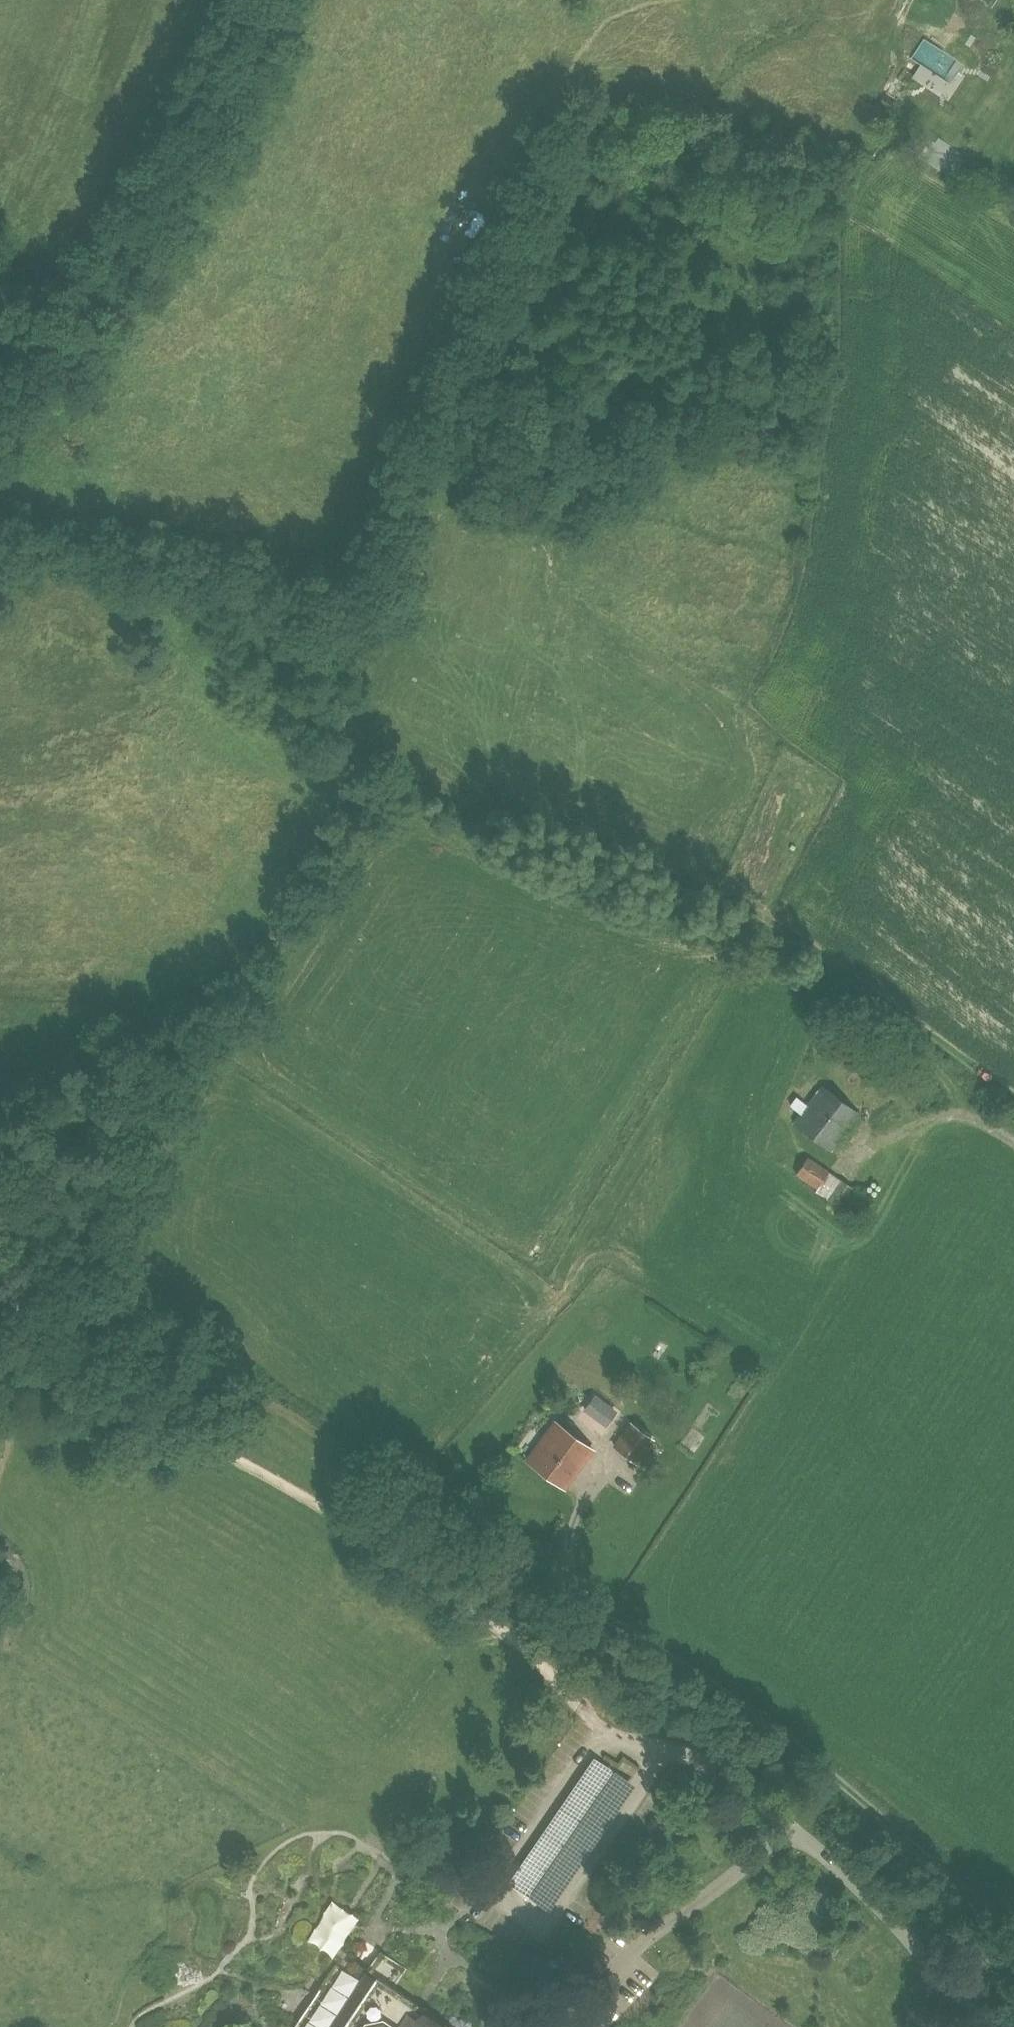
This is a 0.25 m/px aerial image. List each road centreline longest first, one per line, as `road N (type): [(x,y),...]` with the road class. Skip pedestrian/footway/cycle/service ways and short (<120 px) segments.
road 1 (unclassified): [(584,1696),(780,1830),(1007,2026)]

